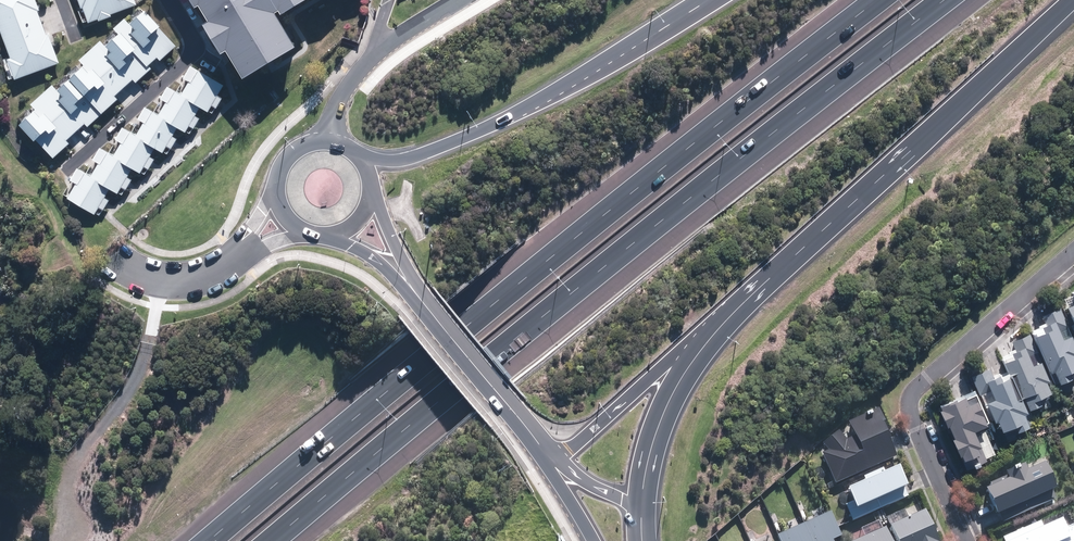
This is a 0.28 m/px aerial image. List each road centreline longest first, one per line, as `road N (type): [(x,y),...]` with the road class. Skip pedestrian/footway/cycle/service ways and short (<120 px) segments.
road 1 (motorway): [(209,540),(878,0)]
road 2 (motorway): [(942,0),(563,298),(274,540)]
road 3 (motorway): [(1070,0),(678,365)]
road 4 (motorway): [(363,167),(471,135),(716,0)]
road 5 (residential): [(967,540),(913,419),(913,394),(1073,258)]
road 6 (residential): [(169,0),(195,41),(190,57),(63,171)]
road 7 (secondary): [(416,298),(553,467)]
road 8 (track): [(69,540),(87,451),(147,341)]
road 9 (motorway): [(678,365),(553,467)]
road 10 (motorway): [(678,365),(664,395),(644,504)]
road 11 (secondary): [(368,181),(416,298)]
road 12 (residential): [(127,268),(182,281),(238,254)]

